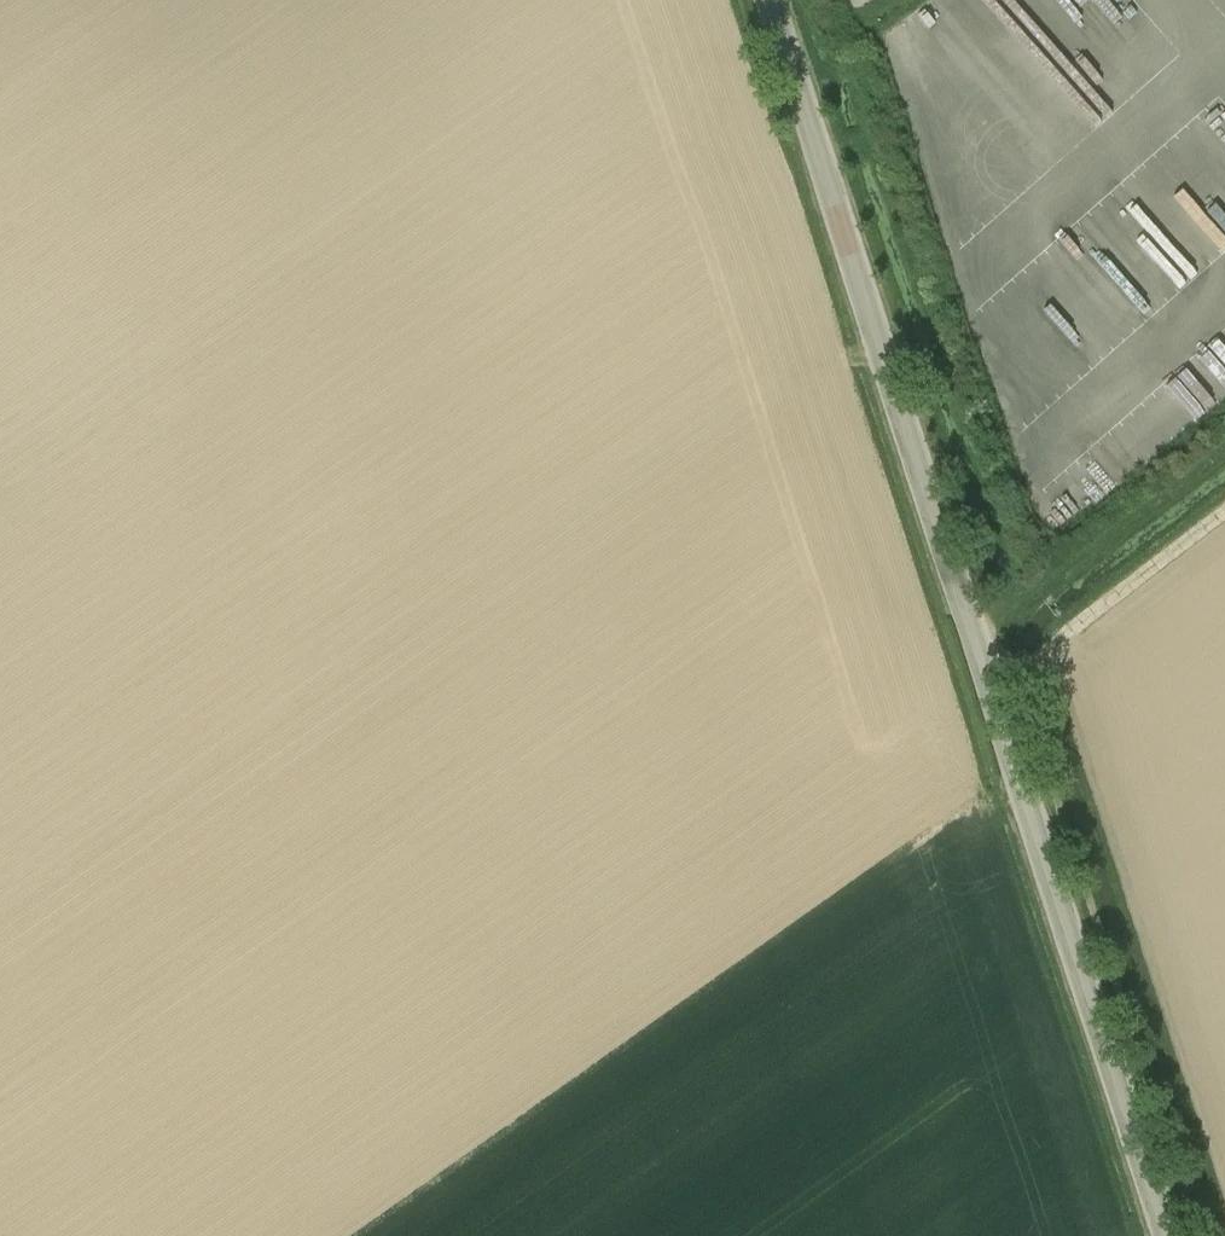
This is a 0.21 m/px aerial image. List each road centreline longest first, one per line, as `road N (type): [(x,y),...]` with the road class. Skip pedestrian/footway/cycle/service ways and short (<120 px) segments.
road 1 (tertiary): [(1171,1235),(764,0)]

